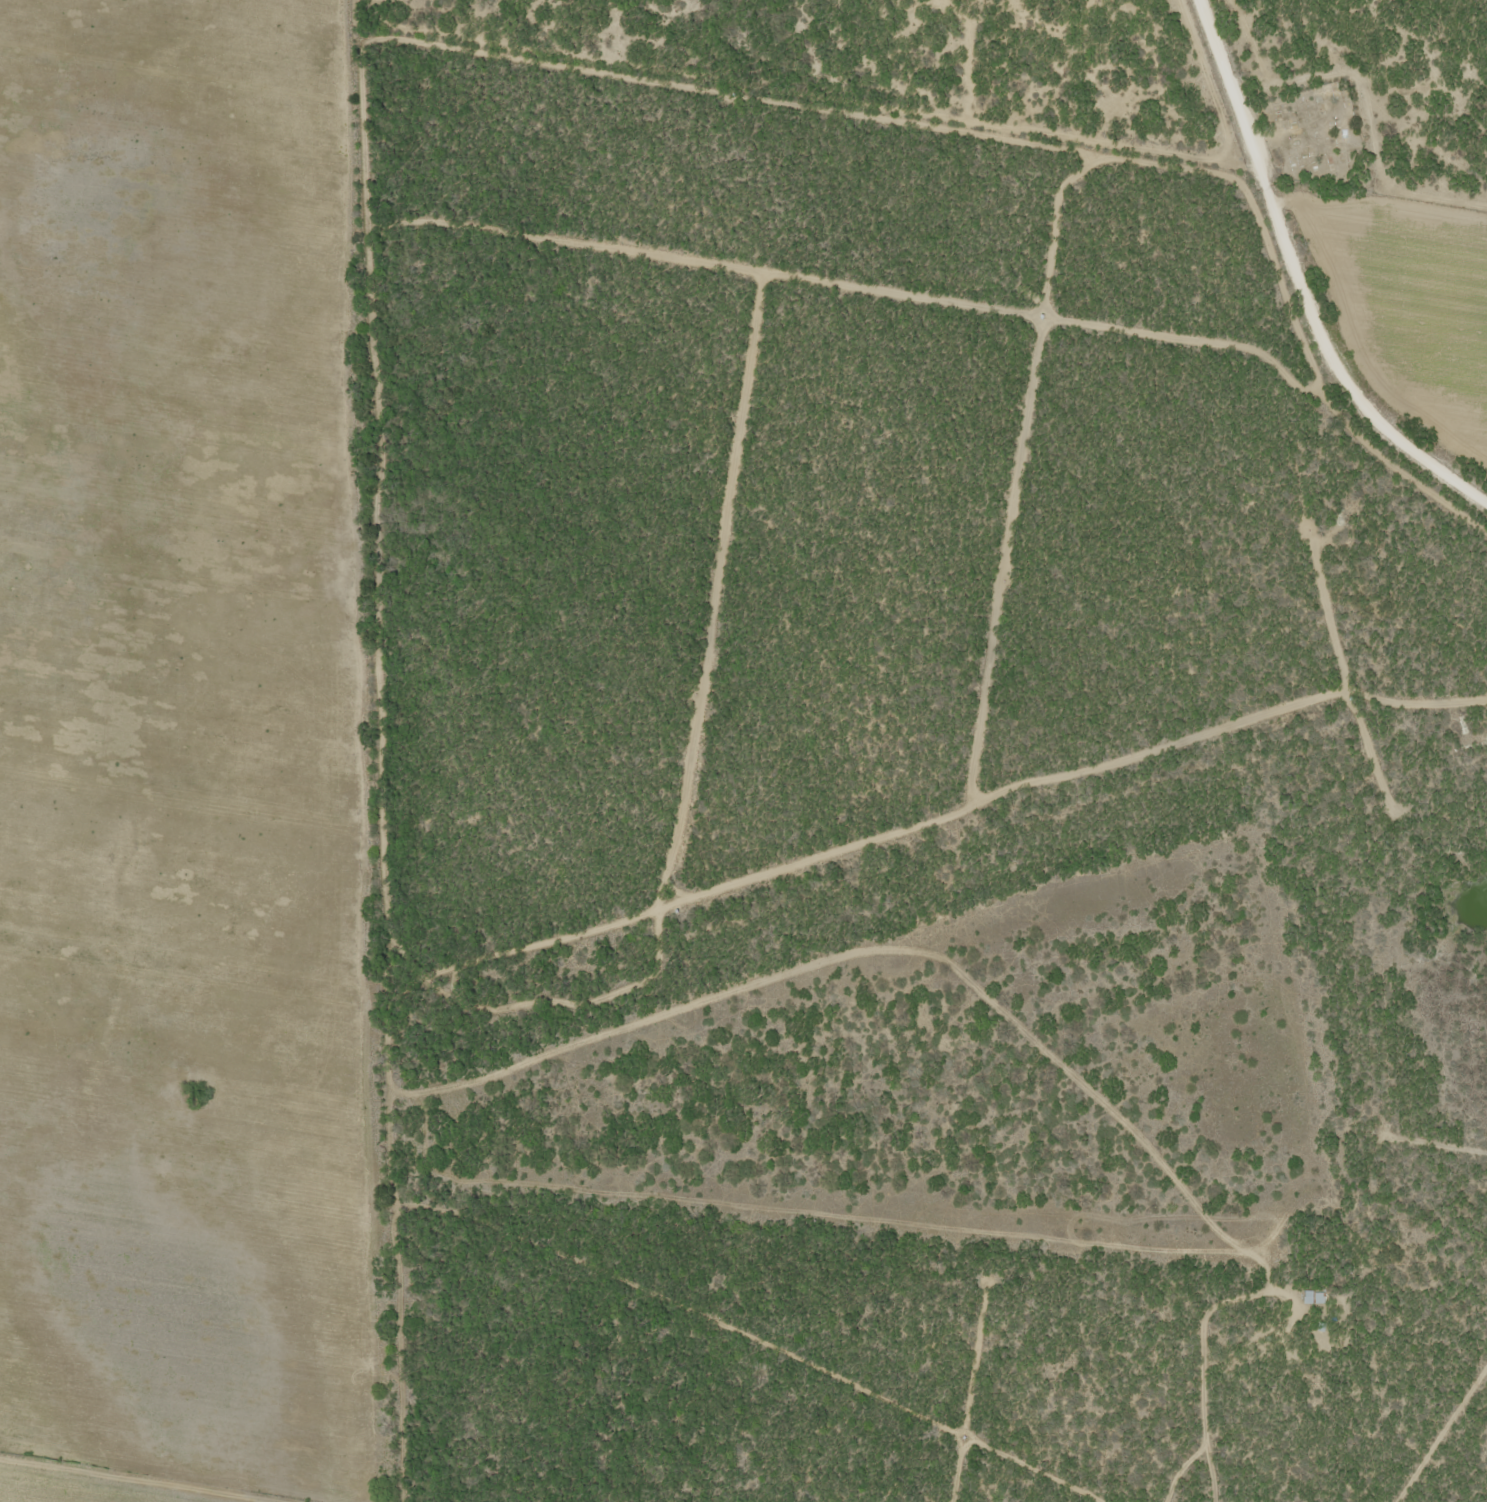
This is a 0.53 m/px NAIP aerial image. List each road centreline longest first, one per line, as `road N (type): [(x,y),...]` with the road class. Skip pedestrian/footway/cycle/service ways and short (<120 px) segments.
road 1 (residential): [(1486,670),(1452,650),(1410,602),(1381,526),(1391,468),(1381,425),(1358,421),(1329,430),(1310,507),(1324,683),(1277,731),(1315,1022),(1329,1032),(1377,1218),(1405,1265),(1486,1350)]
road 2 (track): [(0,1240),(194,0)]
road 3 (residential): [(1358,421),(1199,0)]

